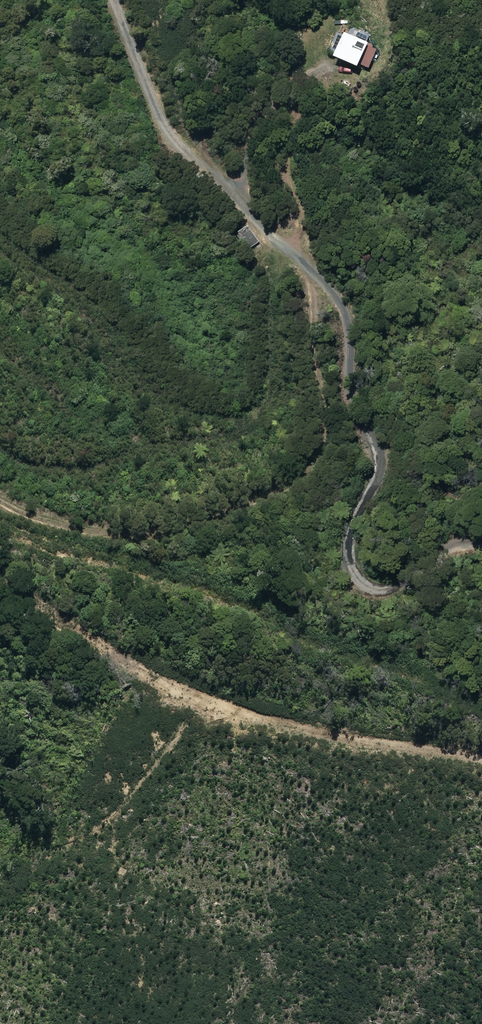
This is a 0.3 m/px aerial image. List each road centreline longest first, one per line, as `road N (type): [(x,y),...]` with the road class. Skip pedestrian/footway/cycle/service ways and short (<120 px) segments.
road 1 (track): [(114,0),(164,127),(342,307),(352,396),(378,455),(351,537),(358,579),(396,591),(447,552),(481,545)]
road 2 (track): [(0,573),(72,629),(158,678),(359,744),(481,761)]
road 3 (track): [(318,274),(327,417),(298,476),(229,513),(145,535),(64,531),(0,507)]

